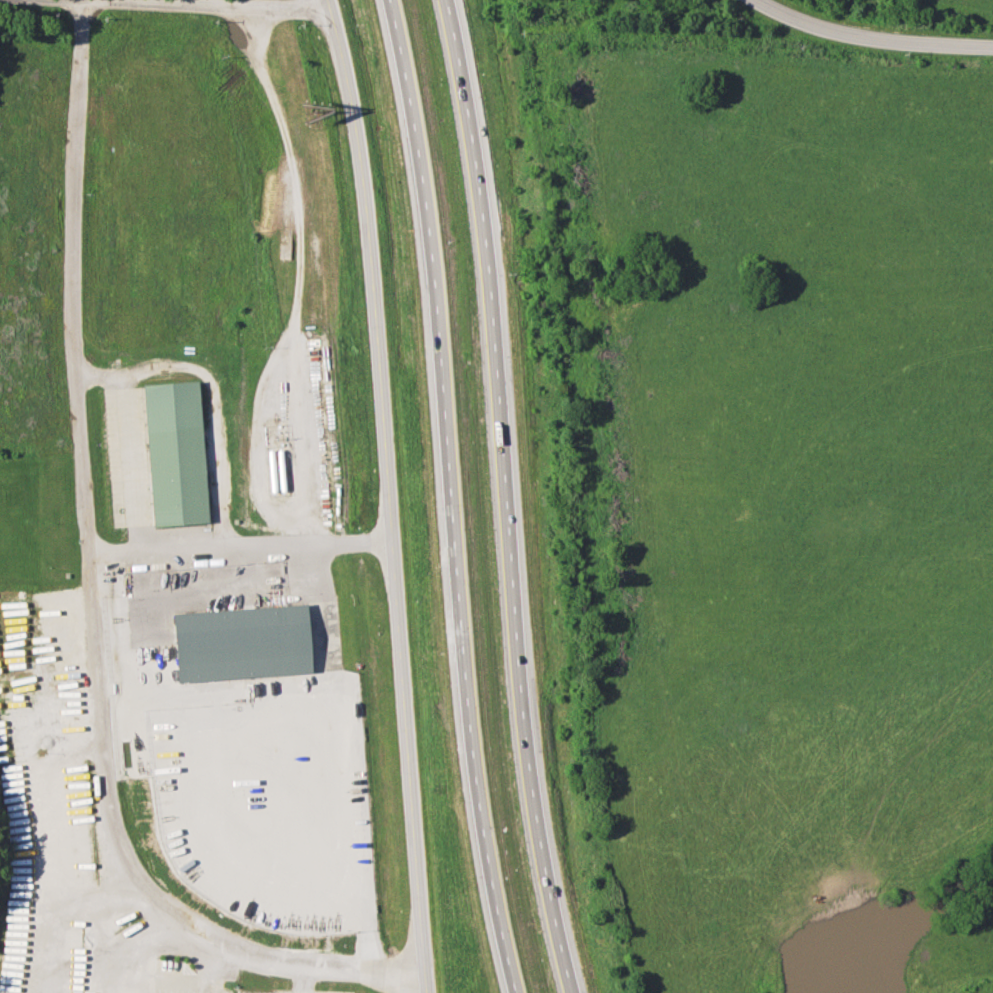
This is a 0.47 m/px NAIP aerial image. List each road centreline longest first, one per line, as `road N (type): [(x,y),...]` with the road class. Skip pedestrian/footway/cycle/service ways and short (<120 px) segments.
road 1 (motorway): [(392,0),(441,298),(472,738),(521,992)]
road 2 (motorway): [(573,992),(518,666),(469,76),(451,0)]
road 3 (tertiary): [(420,992),(373,241),(355,113),(329,9)]
road 4 (residential): [(992,50),(841,32),(754,0)]
road 5 (residential): [(329,9),(106,0)]

